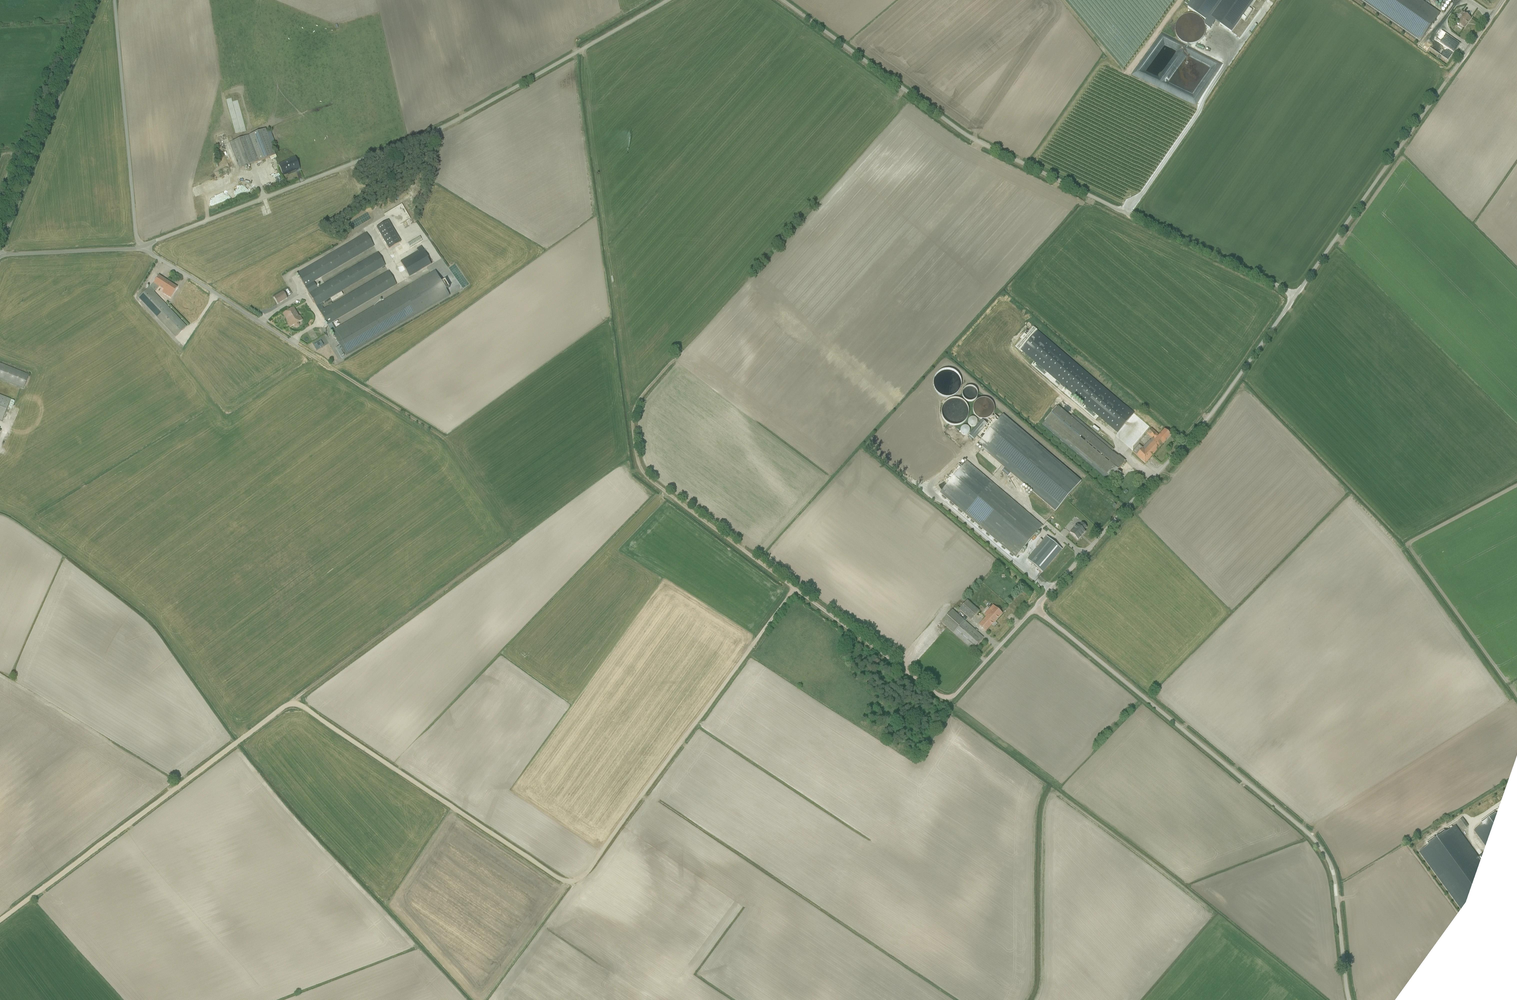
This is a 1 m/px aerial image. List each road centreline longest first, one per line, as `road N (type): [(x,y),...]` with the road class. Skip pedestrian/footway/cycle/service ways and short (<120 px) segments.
road 1 (track): [(293,703),(561,879),(575,880),(756,640)]
road 2 (unclassified): [(782,0),(975,140),(1297,296)]
road 3 (unclassified): [(667,0),(457,120),(142,249)]
road 4 (unclassified): [(1035,609),(1323,850),(1349,999)]
road 5 (unclassified): [(1297,296),(1219,402),(1035,609)]
road 6 (track): [(0,920),(293,703)]
road 7 (unclassified): [(1505,0),(1297,296)]
road 8 (unclassified): [(1035,609),(945,699),(795,588)]
road 9 (track): [(783,580),(641,468),(635,406),(673,360)]
road 10 (track): [(506,542),(293,703)]
road 11 (unclassified): [(0,247),(97,0)]
road 12 (unclassified): [(137,249),(114,0)]
road 13 (unclassified): [(142,249),(291,343)]
road 14 (unclassified): [(137,249),(0,253)]

